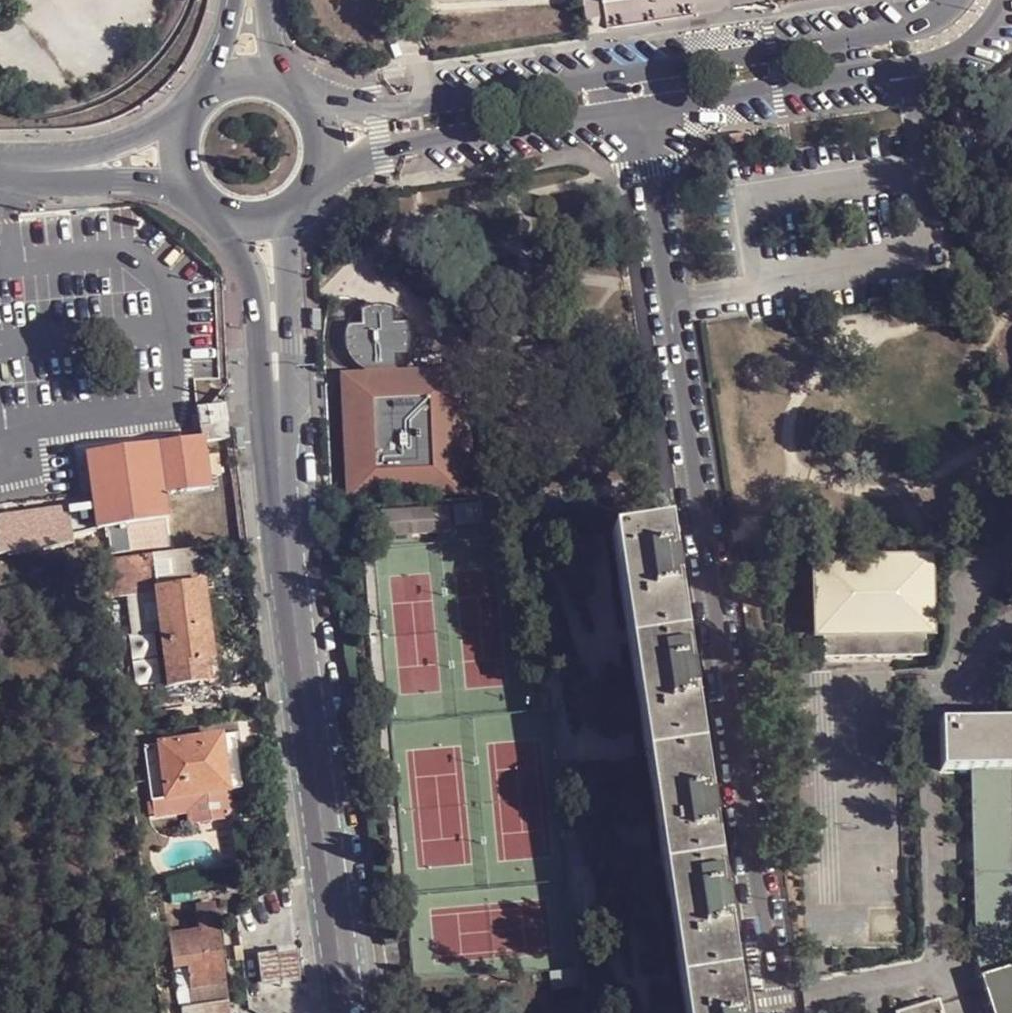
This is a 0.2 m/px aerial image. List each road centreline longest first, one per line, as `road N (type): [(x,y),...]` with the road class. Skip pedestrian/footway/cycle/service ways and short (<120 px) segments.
road 1 (residential): [(644,94),(781,1012)]
road 2 (tertiary): [(288,508),(347,1012)]
road 3 (residential): [(644,94),(937,46),(966,31),(989,0)]
road 4 (residential): [(327,142),(644,94)]
road 5 (tertiary): [(213,213),(245,261),(267,459),(288,508)]
road 6 (tertiary): [(288,508),(298,211)]
road 7 (tertiary): [(192,115),(124,144),(5,172)]
road 8 (tertiary): [(5,172),(192,191)]

